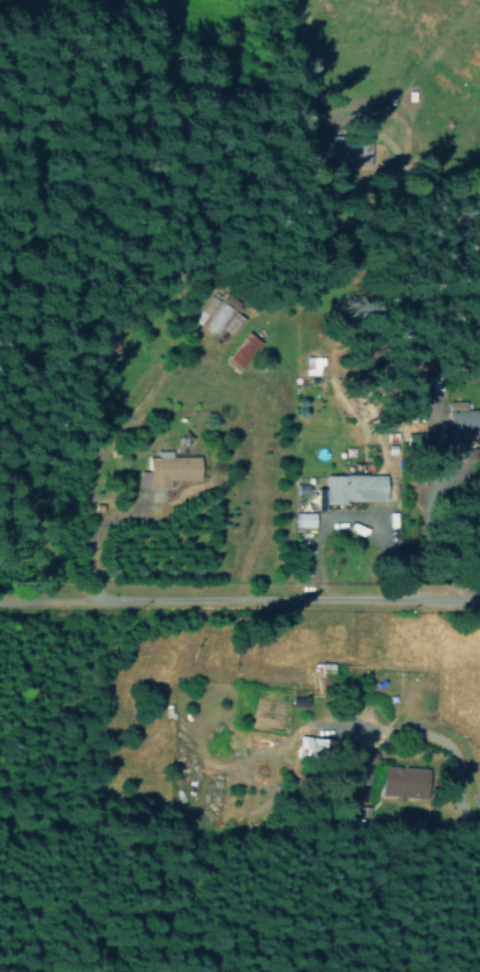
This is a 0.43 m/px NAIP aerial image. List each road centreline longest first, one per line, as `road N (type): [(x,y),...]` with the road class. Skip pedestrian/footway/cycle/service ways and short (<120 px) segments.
road 1 (residential): [(479,604),(0,605)]
road 2 (residential): [(479,820),(463,802),(450,753),(426,732),(310,724),(283,746),(214,767),(179,747)]

